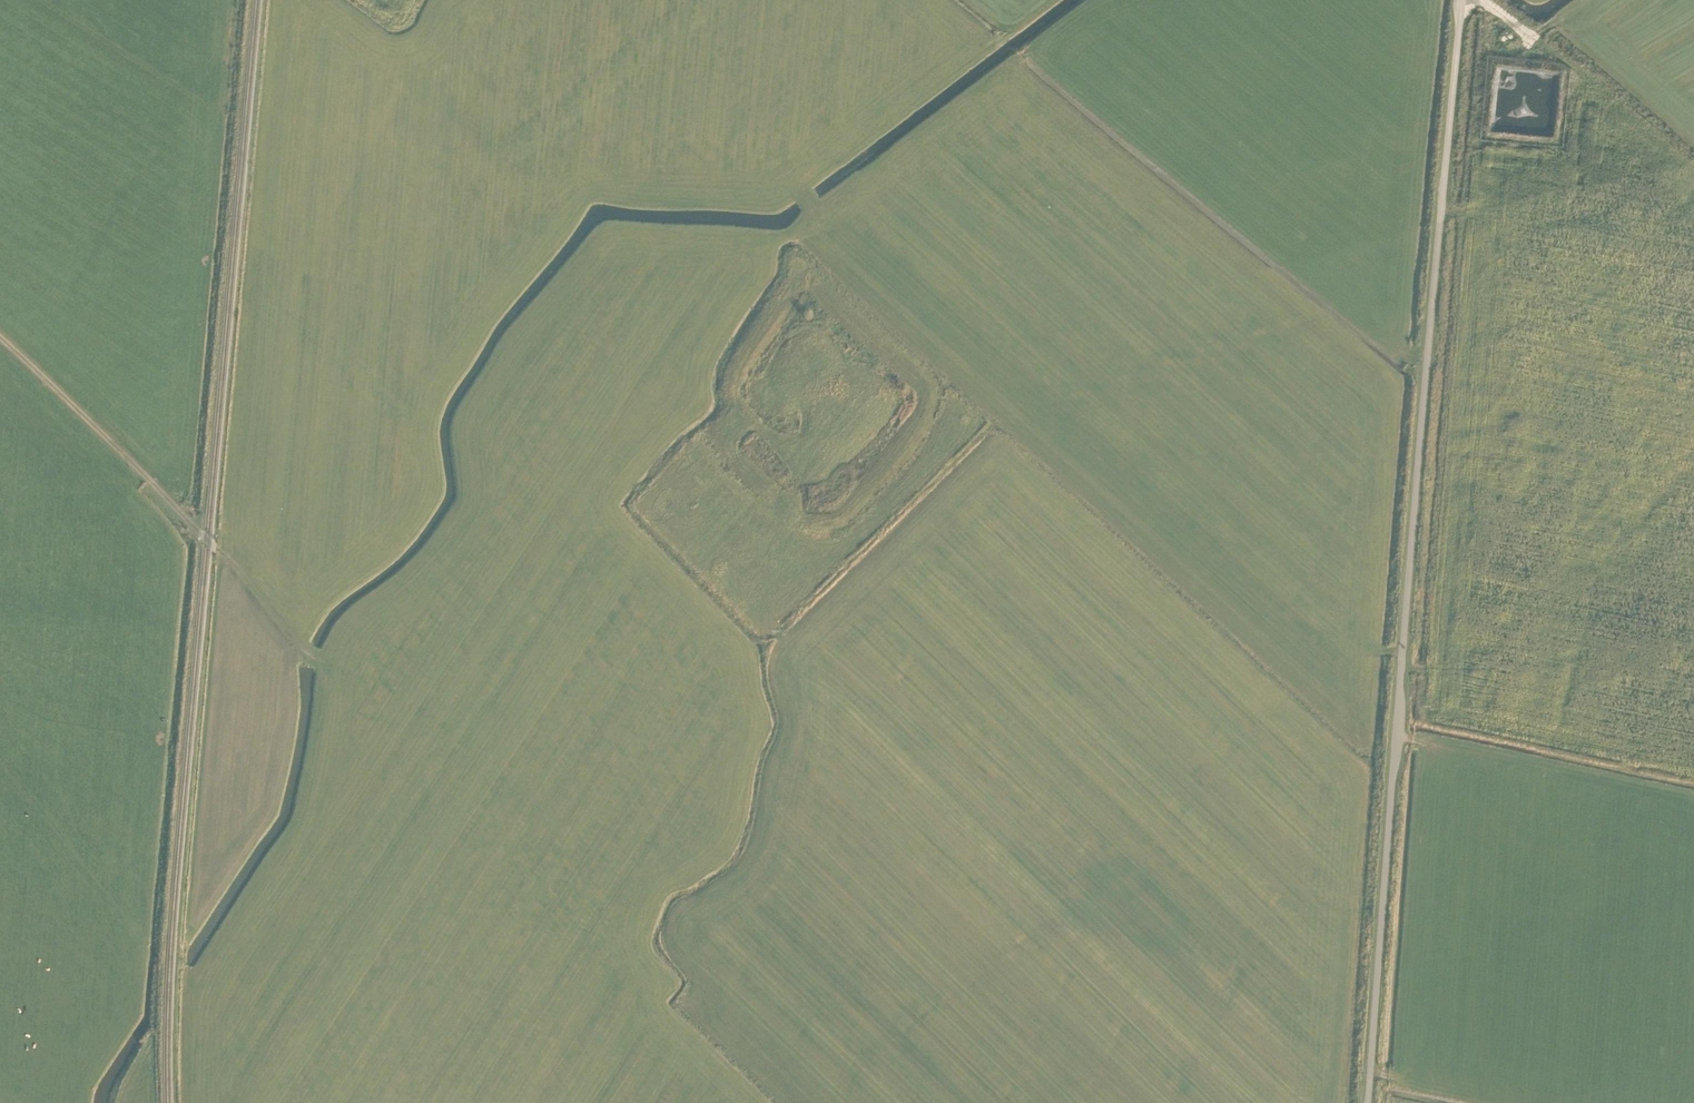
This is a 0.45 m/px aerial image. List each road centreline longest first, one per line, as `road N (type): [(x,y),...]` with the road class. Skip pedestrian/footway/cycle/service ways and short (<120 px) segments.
road 1 (unclassified): [(1368,1102),(1463,0)]
road 2 (track): [(0,340),(237,568),(307,652)]

